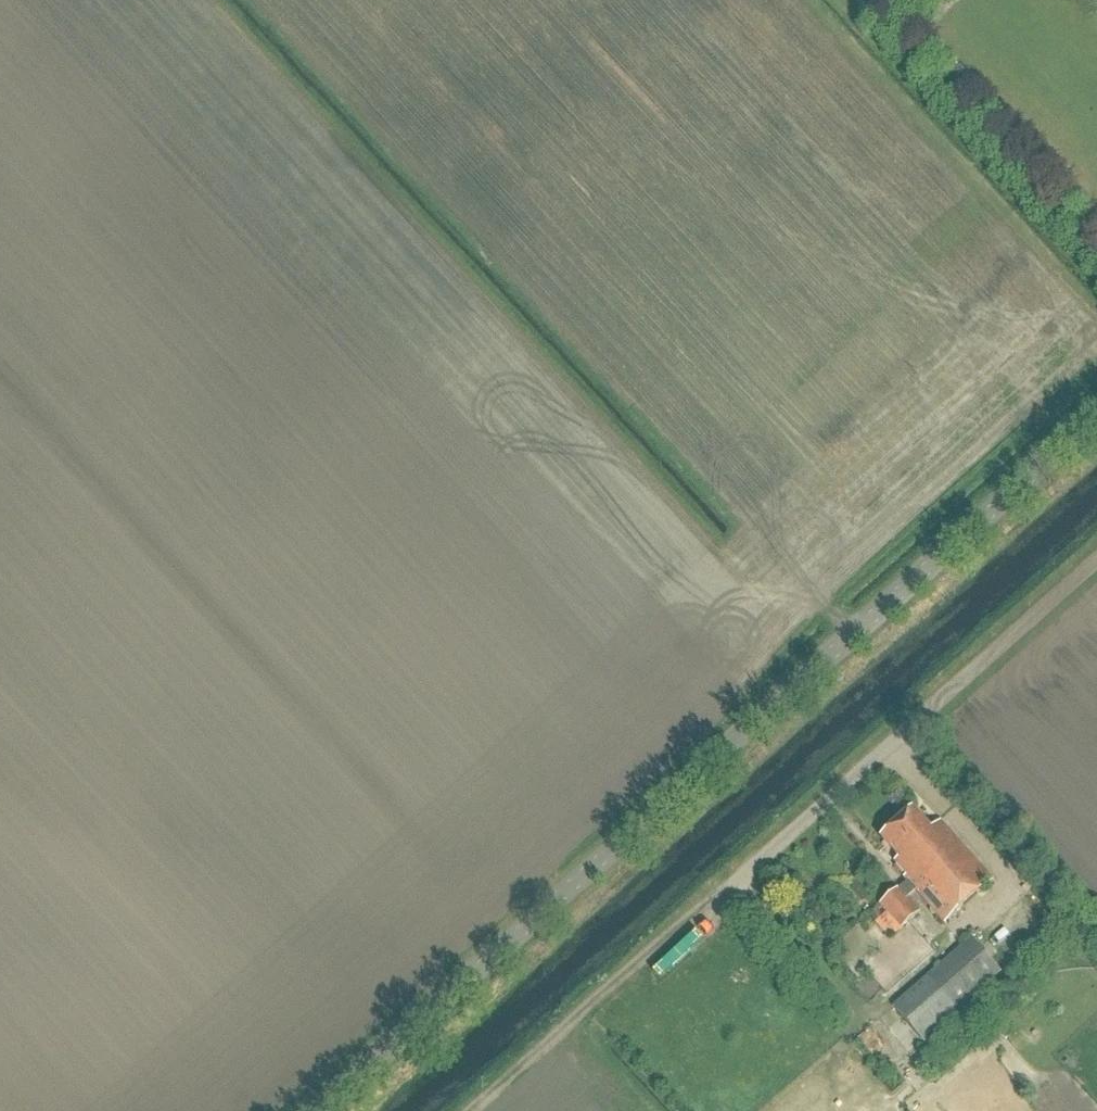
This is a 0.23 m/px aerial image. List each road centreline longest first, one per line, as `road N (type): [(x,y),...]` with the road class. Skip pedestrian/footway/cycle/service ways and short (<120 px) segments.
road 1 (tertiary): [(320,1110),(1096,417)]
road 2 (unclassified): [(747,873),(1096,560)]

